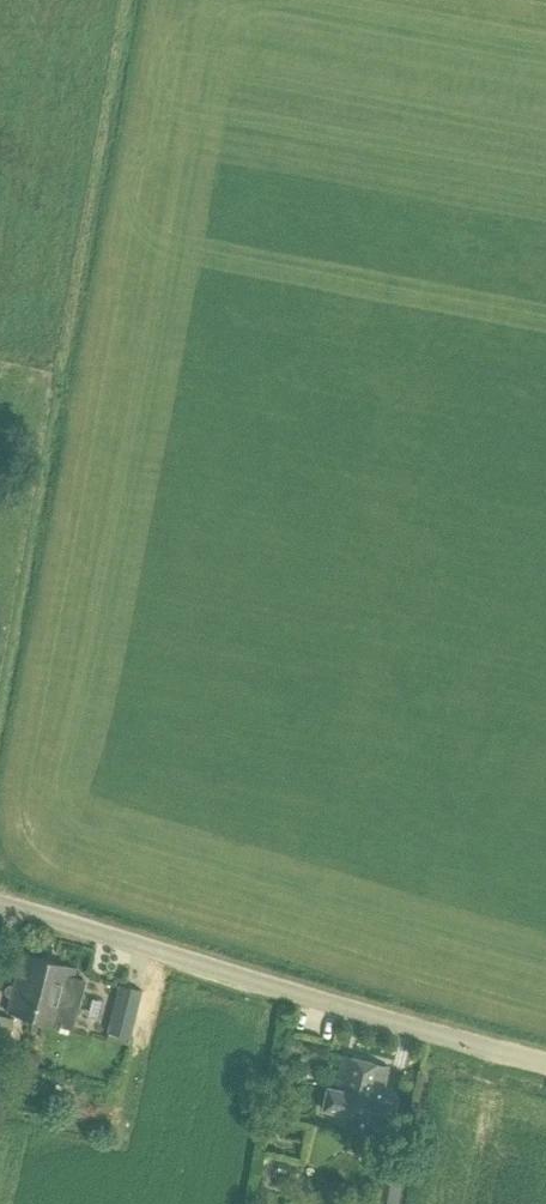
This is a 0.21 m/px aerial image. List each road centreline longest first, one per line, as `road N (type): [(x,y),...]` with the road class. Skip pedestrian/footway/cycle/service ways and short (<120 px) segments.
road 1 (unclassified): [(545,1065),(0,907)]

